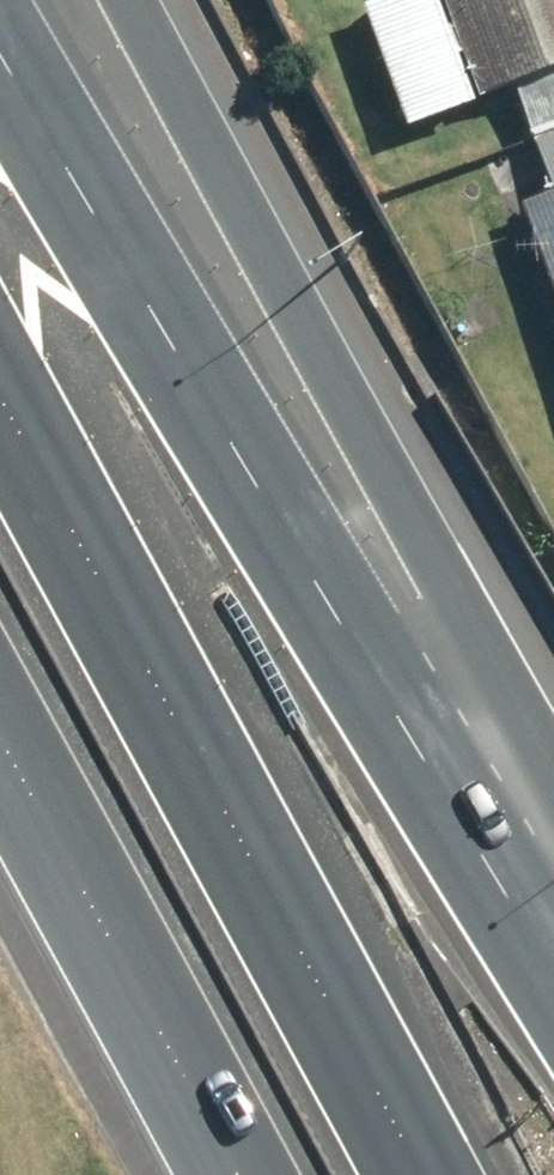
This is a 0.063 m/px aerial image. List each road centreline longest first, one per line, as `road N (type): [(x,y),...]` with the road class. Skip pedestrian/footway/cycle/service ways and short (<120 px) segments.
road 1 (motorway): [(0,51),(553,969)]
road 2 (motorway): [(128,0),(450,582),(553,858)]
road 3 (motorway): [(0,394),(429,1174)]
road 4 (motorway): [(230,1174),(0,746)]

